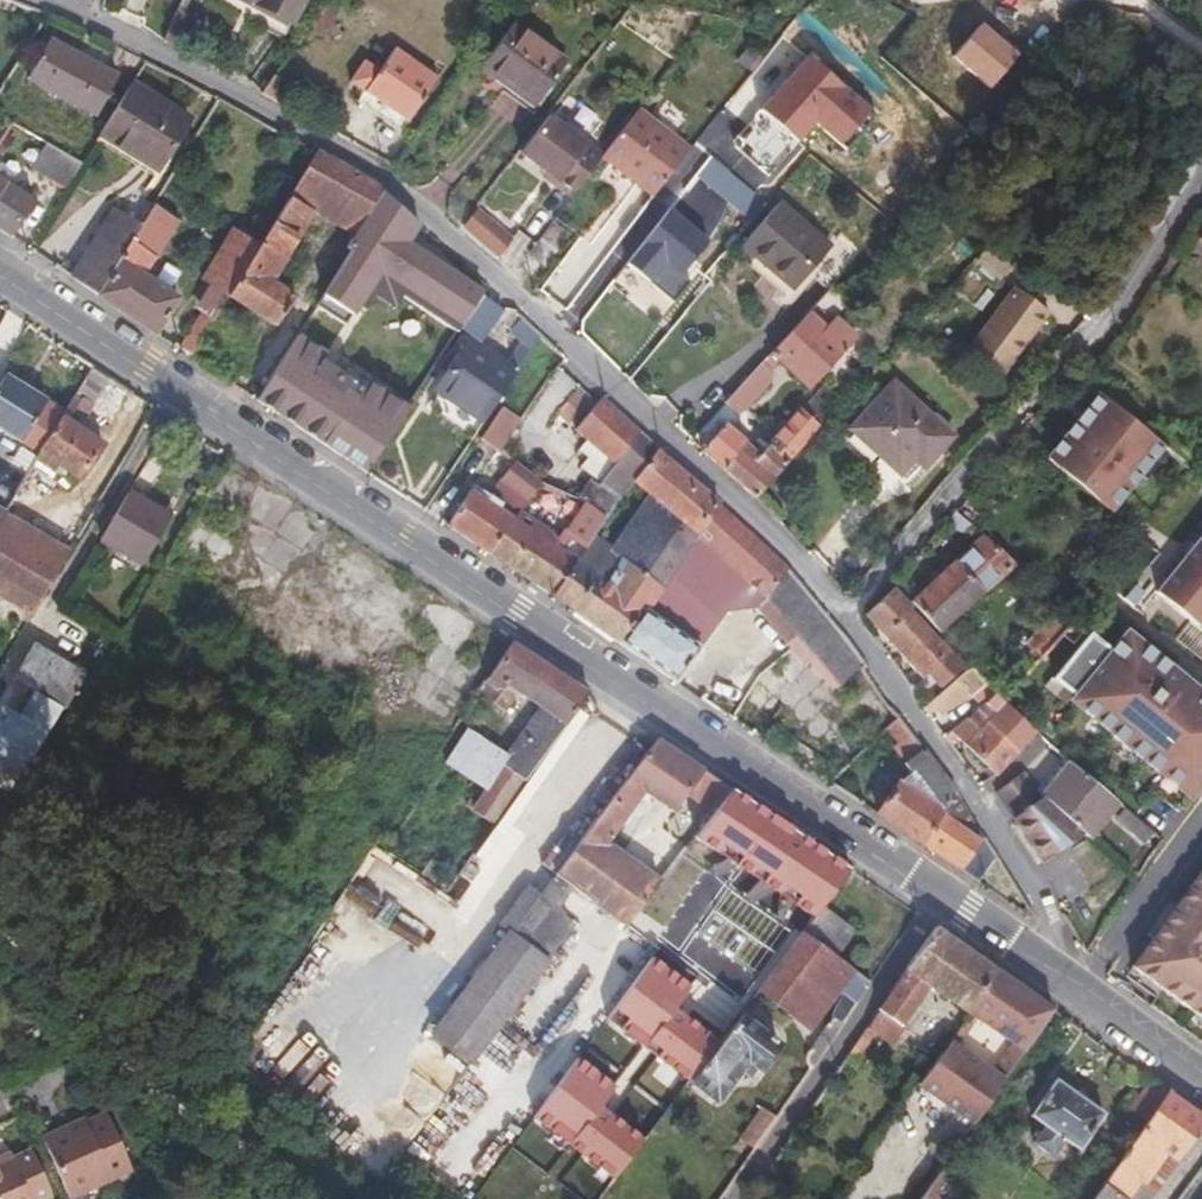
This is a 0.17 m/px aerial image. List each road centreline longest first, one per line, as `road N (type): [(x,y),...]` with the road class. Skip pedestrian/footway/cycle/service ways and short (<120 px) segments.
road 1 (residential): [(1052,969),(1045,900),(843,614),(757,521),(466,247),(341,151),(47,0)]
road 2 (secondary): [(0,273),(1052,969)]
road 3 (secondary): [(1052,969),(1201,1079)]

